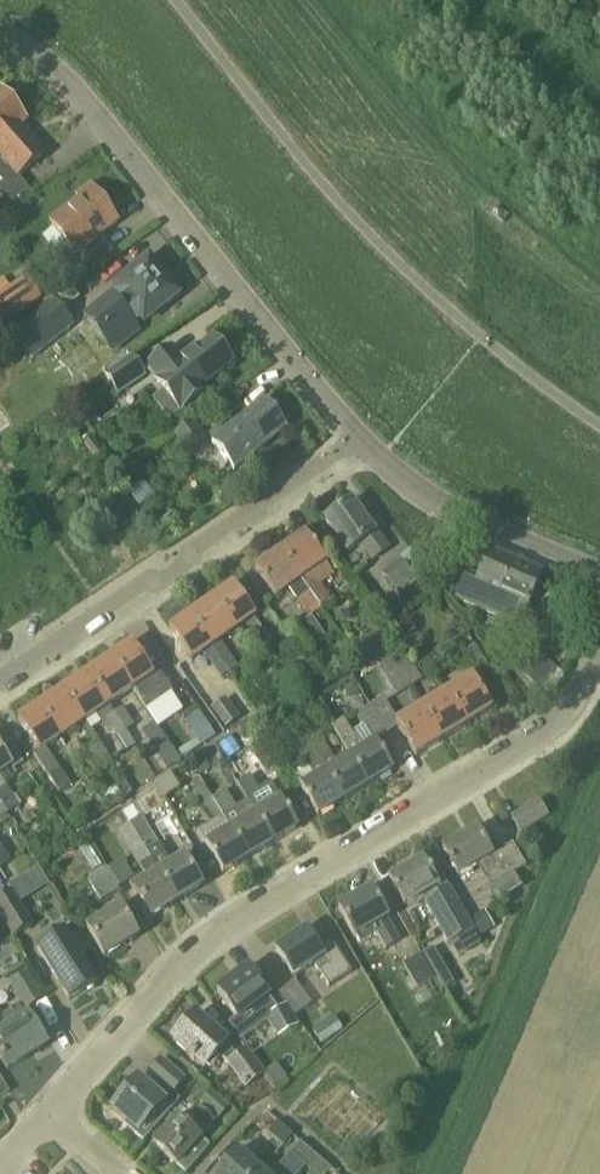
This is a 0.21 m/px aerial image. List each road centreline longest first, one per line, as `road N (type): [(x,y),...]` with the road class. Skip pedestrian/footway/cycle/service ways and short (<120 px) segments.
road 1 (residential): [(50,1112),(185,957),(538,735),(569,706),(599,651)]
road 2 (tertiary): [(361,439),(101,123),(49,66),(0,38)]
road 3 (residential): [(0,680),(361,439)]
road 4 (tertiary): [(599,575),(418,489),(361,439)]

